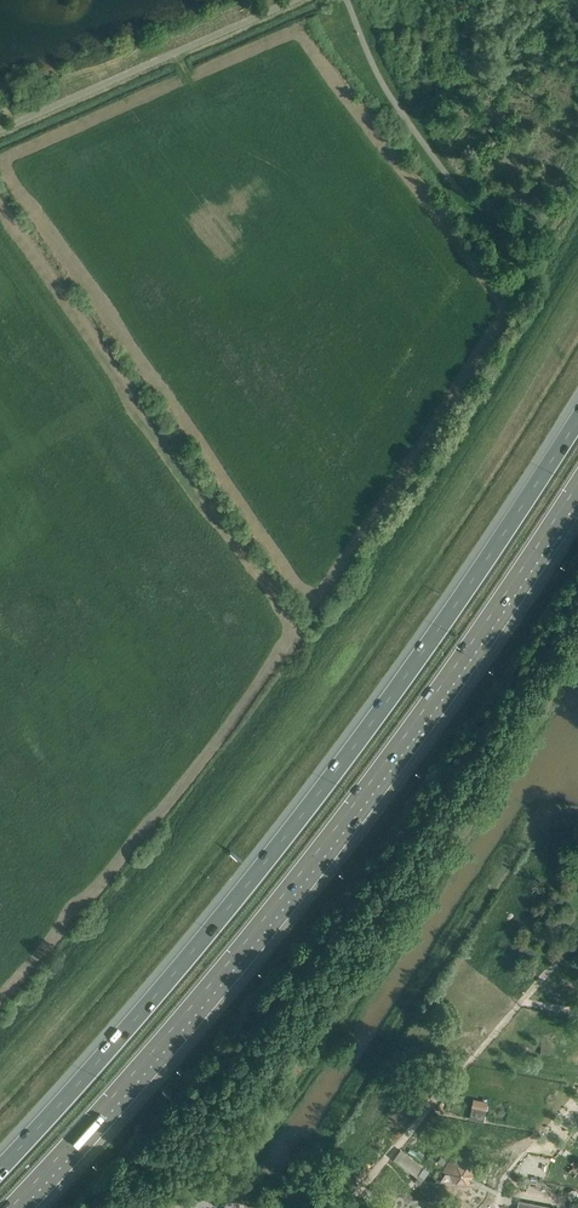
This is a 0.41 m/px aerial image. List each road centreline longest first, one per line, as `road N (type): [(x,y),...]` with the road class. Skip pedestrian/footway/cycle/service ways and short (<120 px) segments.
road 1 (motorway): [(577,416),(377,711),(89,1076),(0,1167)]
road 2 (motorway): [(9,1207),(323,844),(577,483)]

